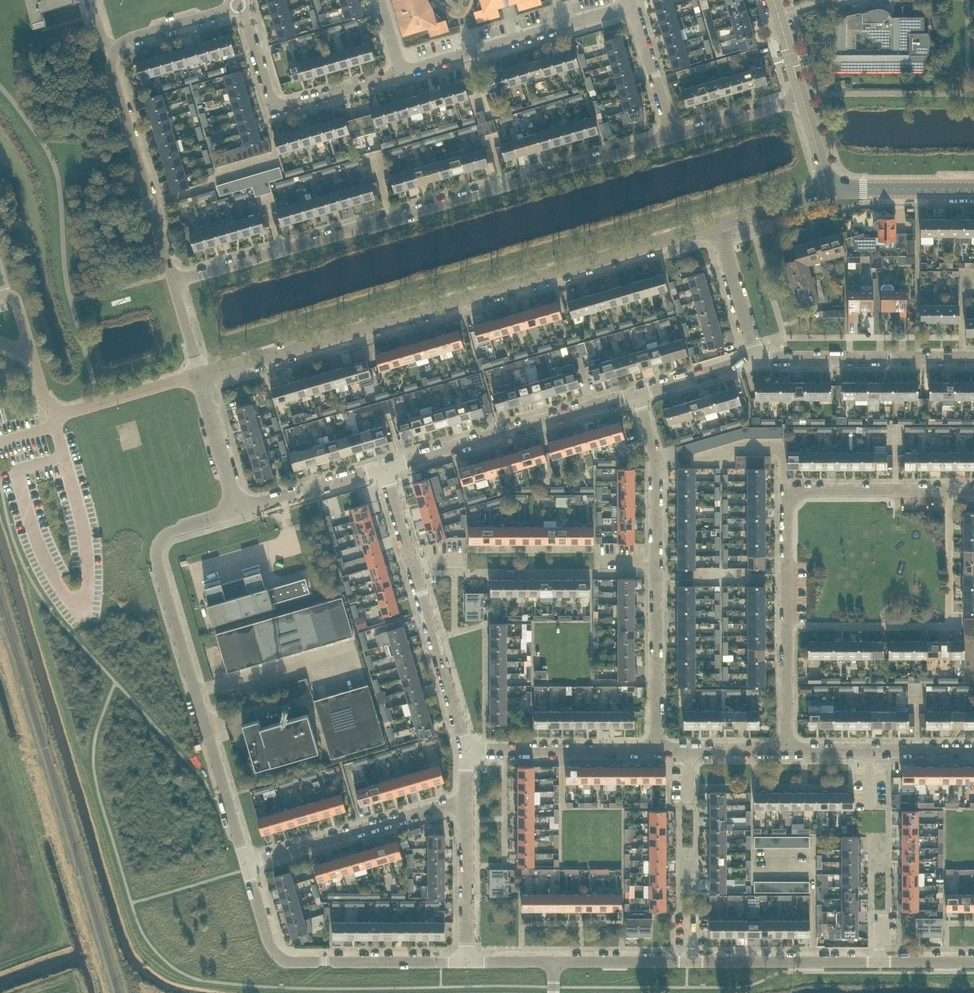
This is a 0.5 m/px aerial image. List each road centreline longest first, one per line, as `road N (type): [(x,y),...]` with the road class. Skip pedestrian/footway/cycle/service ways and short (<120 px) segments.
road 1 (residential): [(200,374),(723,224)]
road 2 (residential): [(174,283),(672,135)]
road 3 (residential): [(786,750),(789,488),(973,487)]
road 4 (unclassified): [(247,861),(161,567),(161,544),(174,531),(238,512)]
road 5 (residential): [(466,960),(287,960),(270,943),(247,861)]
road 6 (track): [(0,732),(60,924),(50,944),(0,967)]
road 7 (residential): [(635,392),(385,468)]
road 8 (residential): [(402,73),(634,5)]
road 9 (residential): [(174,283),(113,76),(114,52)]
road 10 (residential): [(247,861),(468,803)]
road 11 (residential): [(973,358),(757,358)]
road 12 (residential): [(200,374),(64,410),(45,398),(32,354)]
road 13 (residential): [(468,751),(412,564)]
road 14 (residential): [(468,751),(655,747)]
road 15 (residential): [(694,959),(881,961)]
road 16 (residential): [(655,747),(657,564)]
road 17 (residential): [(657,564),(657,459),(635,392)]
road 18 (residential): [(466,960),(468,803)]
road 19 (residential): [(385,468),(238,512)]
road 20 (residential): [(238,512),(200,374)]
road 21 (tertiary): [(973,189),(831,193)]
road 22 (residential): [(554,960),(694,959)]
road 23 (residential): [(114,52),(131,37),(243,5)]
road 24 (residential): [(757,358),(723,224)]
road 25 (residential): [(672,135),(803,96)]
road 26 (residential): [(672,135),(634,5)]
road 27 (residential): [(276,103),(402,73)]
road 28 (residential): [(757,358),(635,392)]

